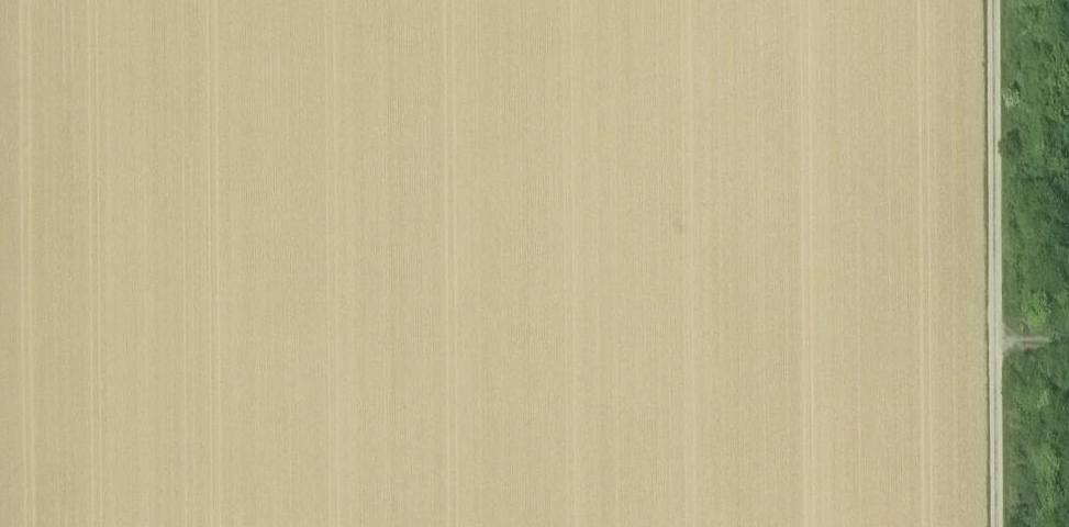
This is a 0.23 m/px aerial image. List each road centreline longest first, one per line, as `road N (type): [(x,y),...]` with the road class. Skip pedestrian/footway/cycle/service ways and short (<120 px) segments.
road 1 (track): [(1003,526),(997,0)]

